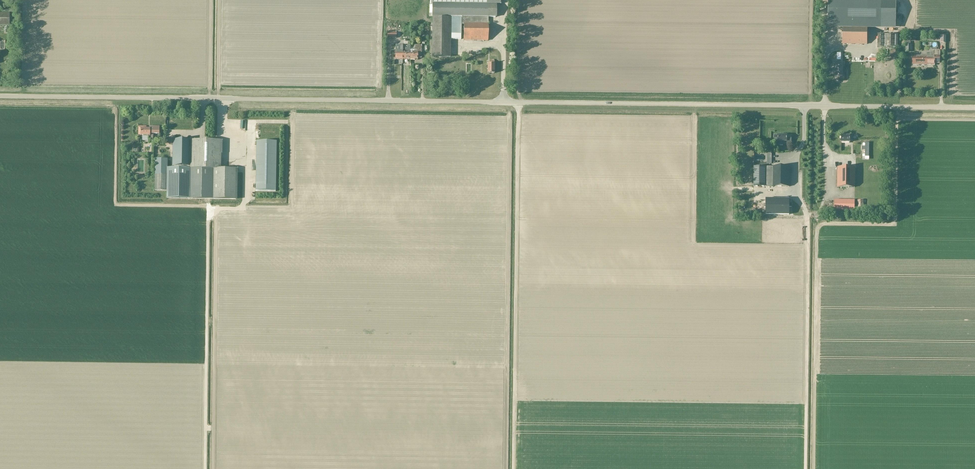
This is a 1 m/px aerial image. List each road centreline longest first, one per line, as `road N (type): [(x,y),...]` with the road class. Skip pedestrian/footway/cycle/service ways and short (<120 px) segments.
road 1 (unclassified): [(974,108),(0,96)]

